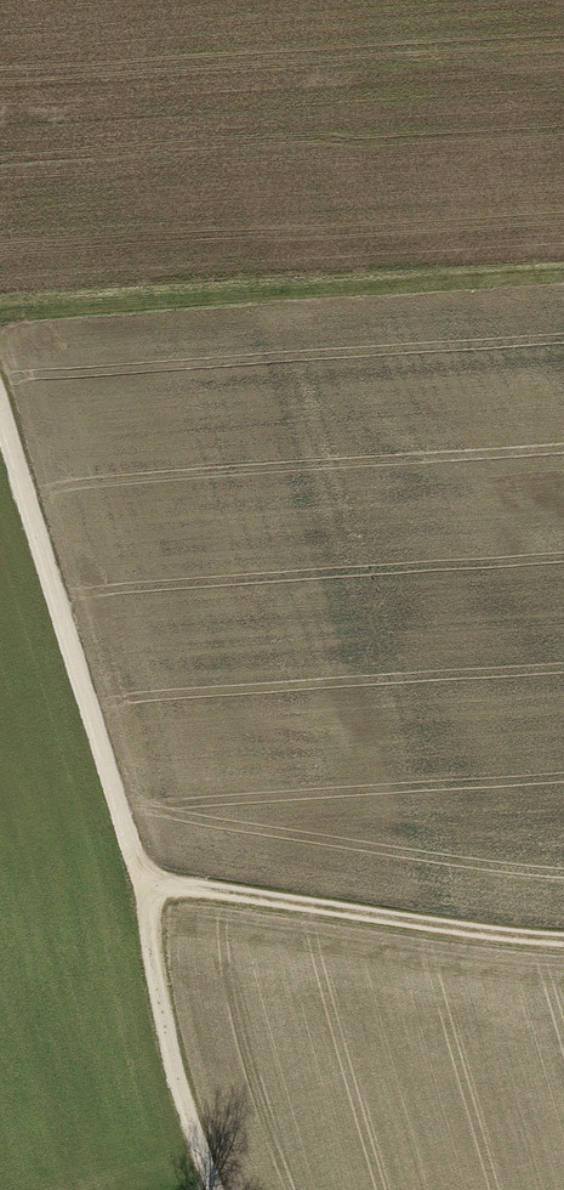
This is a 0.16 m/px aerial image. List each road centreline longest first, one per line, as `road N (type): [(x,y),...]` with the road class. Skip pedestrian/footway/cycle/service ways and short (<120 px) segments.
road 1 (track): [(563,939),(150,885),(128,838),(0,399)]
road 2 (track): [(0,311),(563,278)]
road 3 (track): [(150,885),(144,926),(156,987),(215,1189)]

